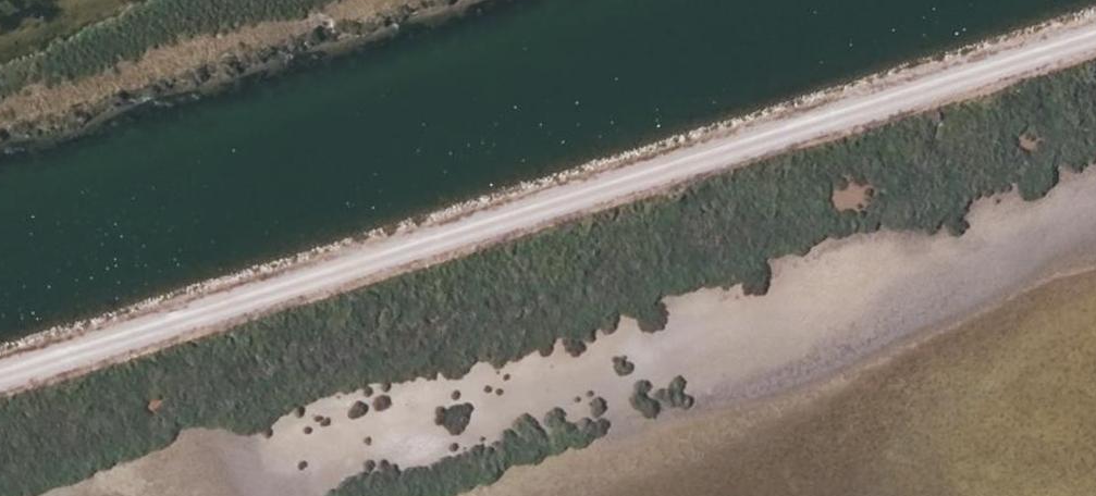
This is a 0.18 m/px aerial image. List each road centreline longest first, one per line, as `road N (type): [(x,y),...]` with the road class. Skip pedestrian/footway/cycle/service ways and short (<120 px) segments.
road 1 (track): [(1095,25),(0,372)]

